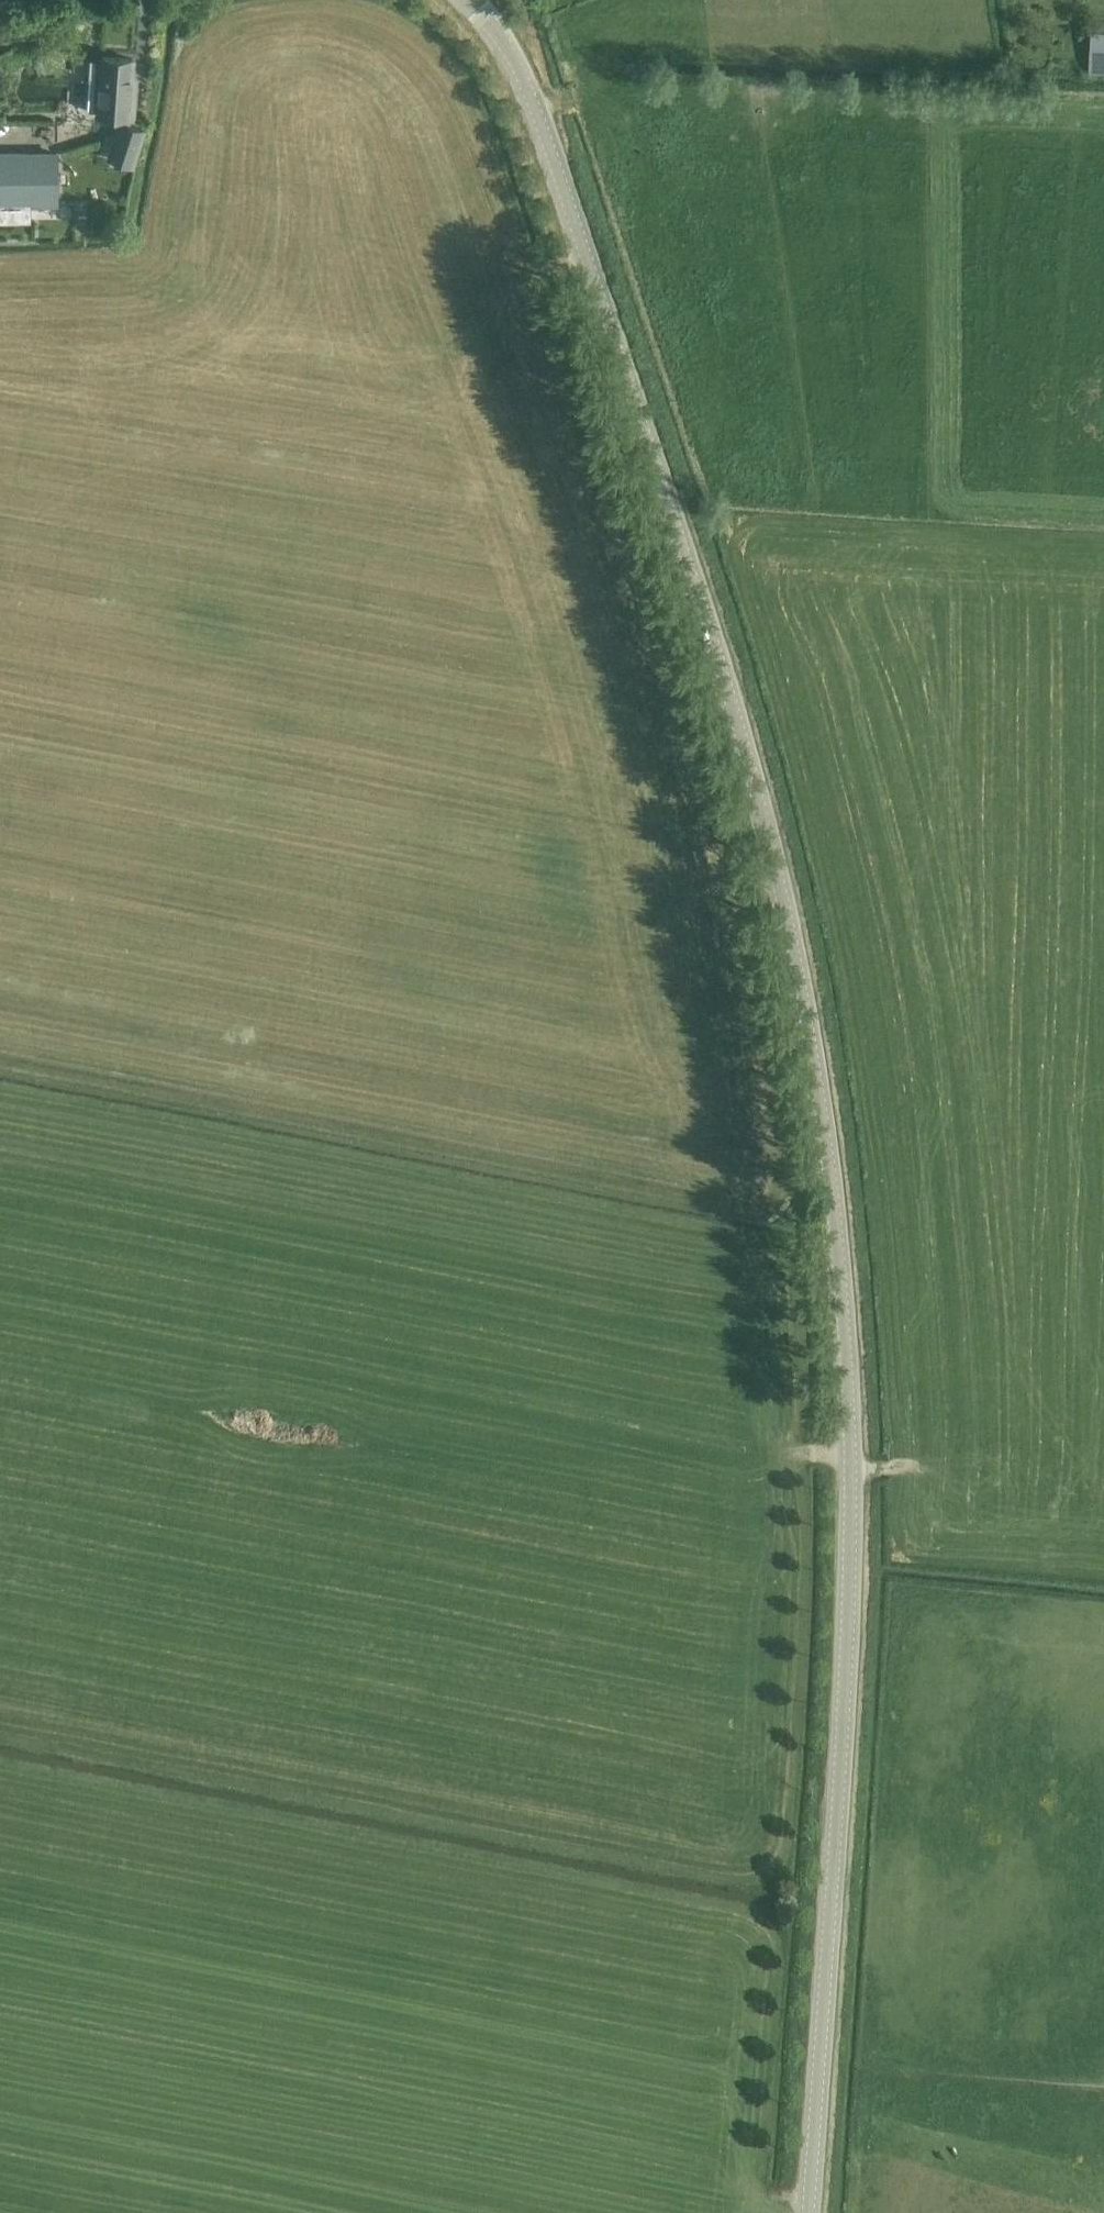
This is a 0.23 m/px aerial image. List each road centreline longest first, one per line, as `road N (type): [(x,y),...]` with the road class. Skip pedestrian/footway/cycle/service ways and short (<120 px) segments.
road 1 (tertiary): [(809,2212),(853,1598),(839,1246),(801,981),(778,874),(533,90),(467,0)]

